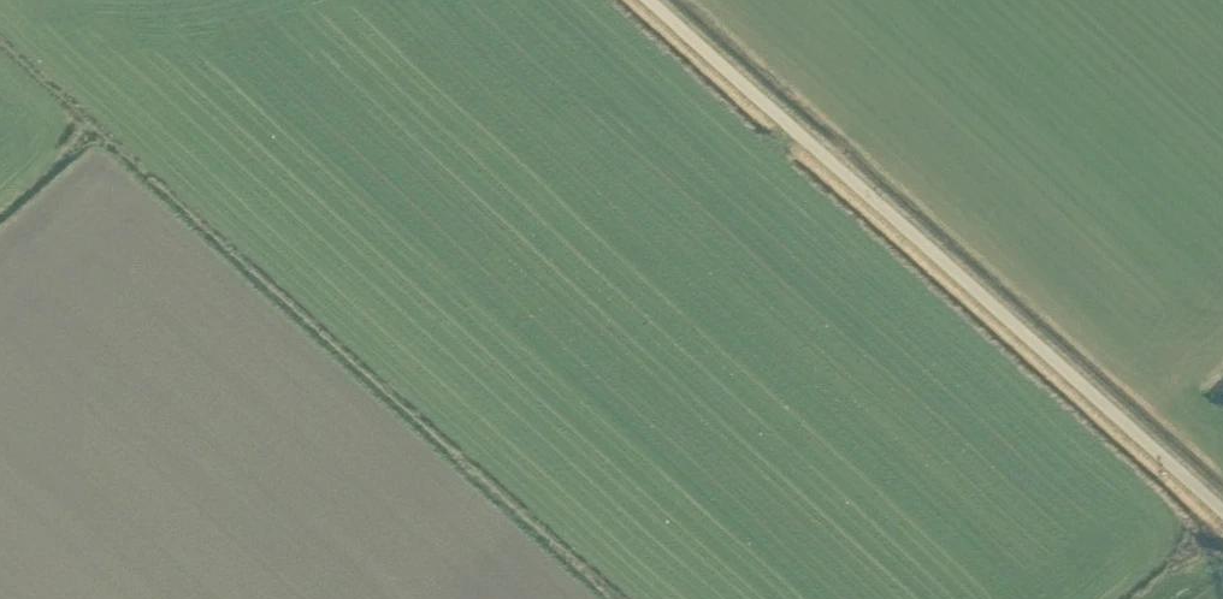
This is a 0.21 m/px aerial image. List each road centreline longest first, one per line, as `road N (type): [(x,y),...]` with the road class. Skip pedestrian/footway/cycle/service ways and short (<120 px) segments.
road 1 (unclassified): [(1222,513),(647,0)]

